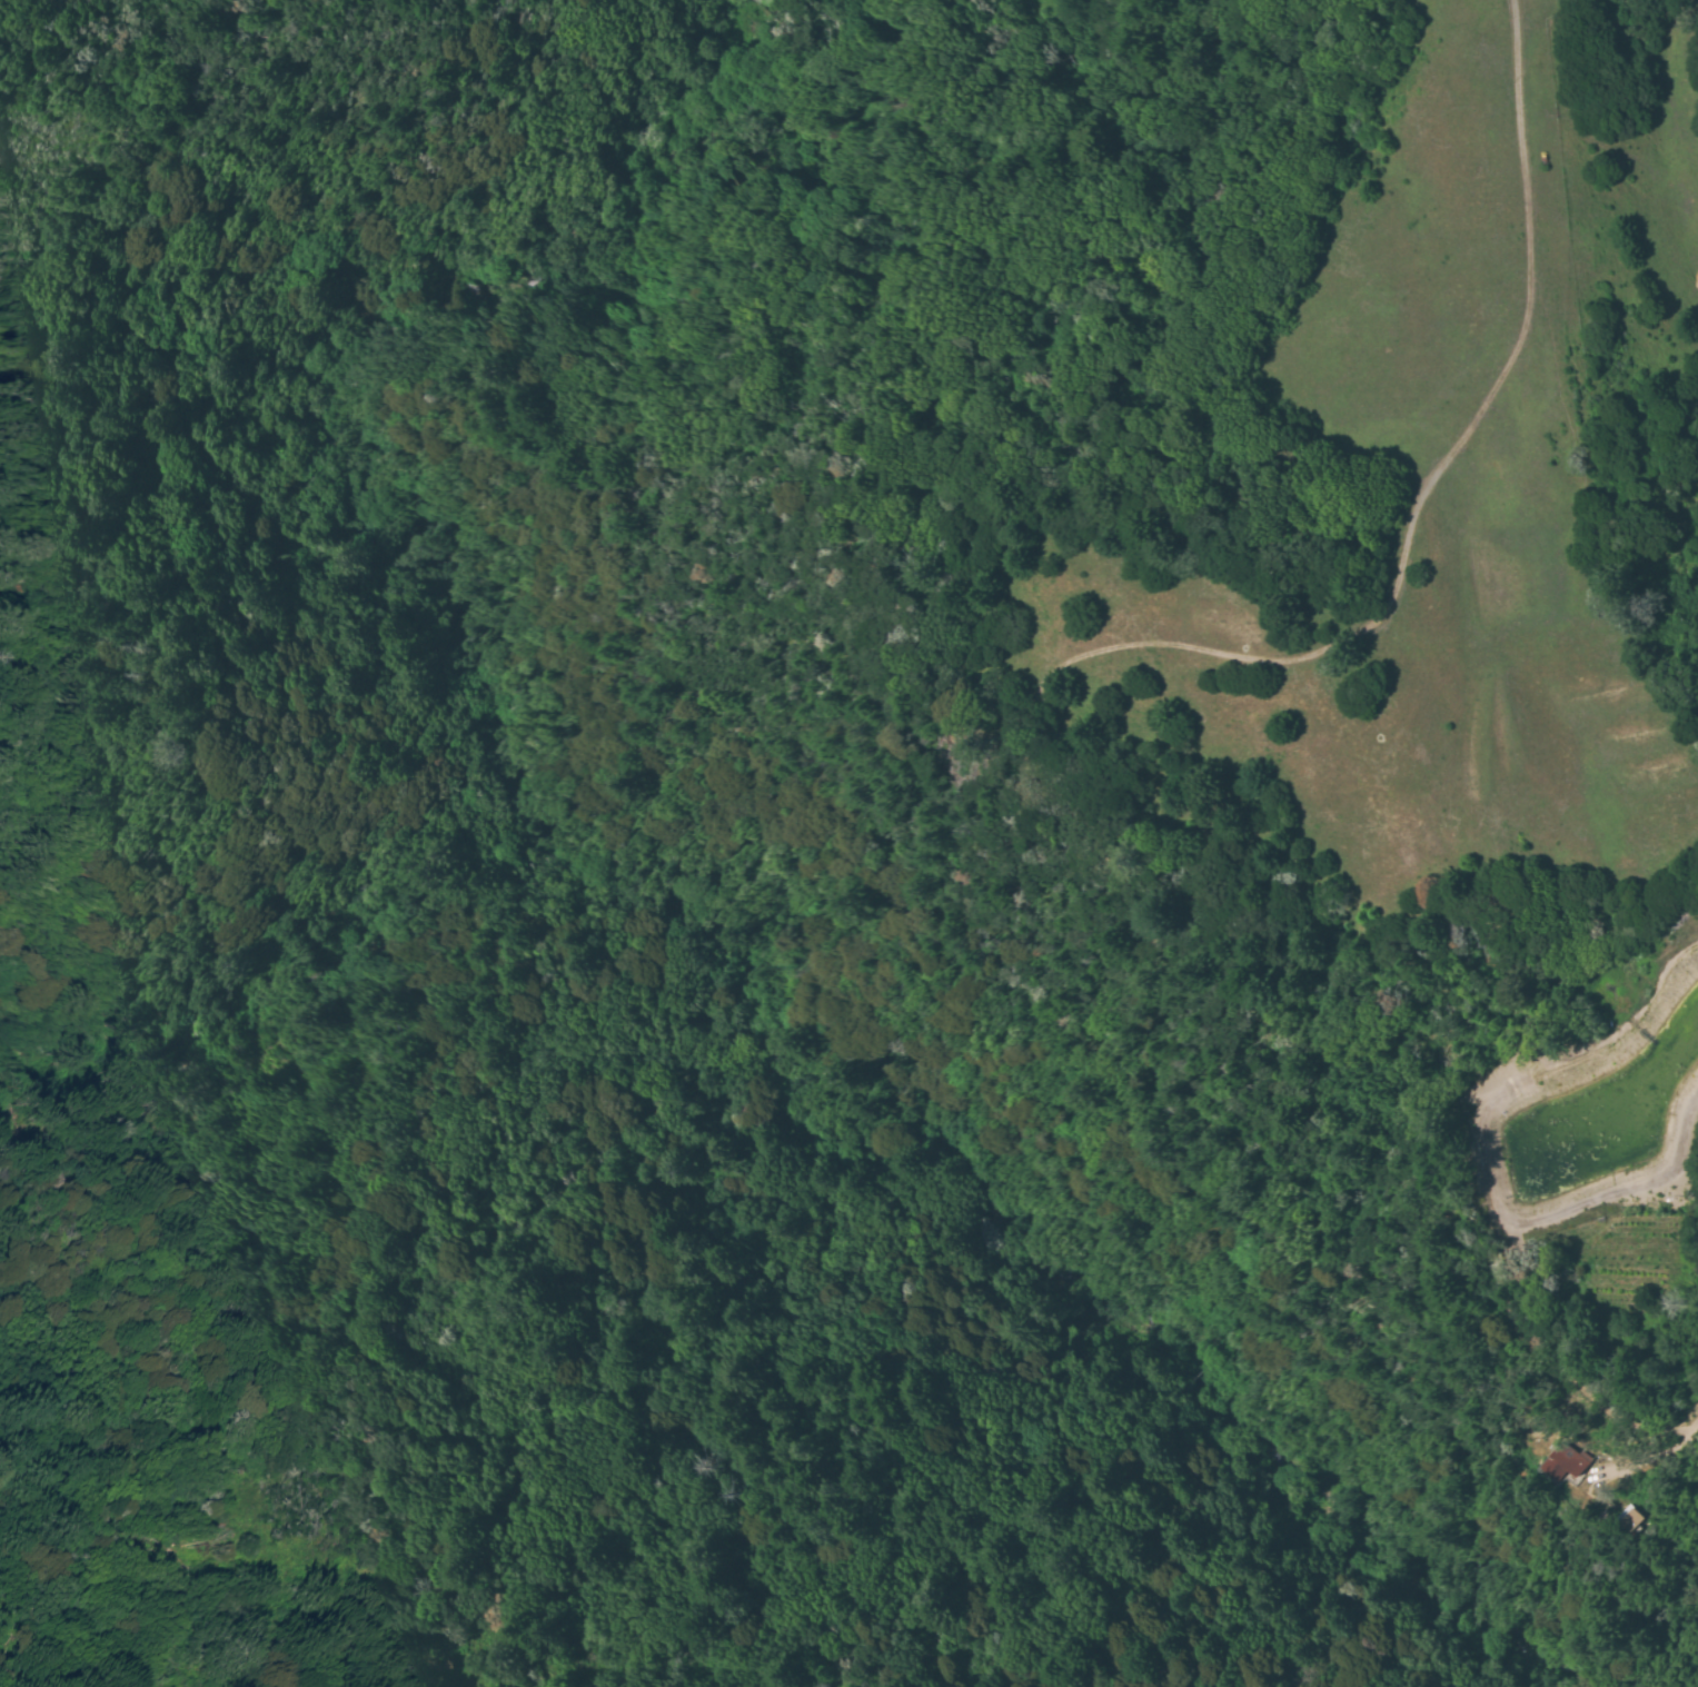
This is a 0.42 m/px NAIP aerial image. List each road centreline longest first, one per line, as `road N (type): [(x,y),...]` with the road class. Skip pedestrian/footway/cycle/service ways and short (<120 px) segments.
road 1 (track): [(1400,577),(1430,466),(1529,310),(1517,0)]

